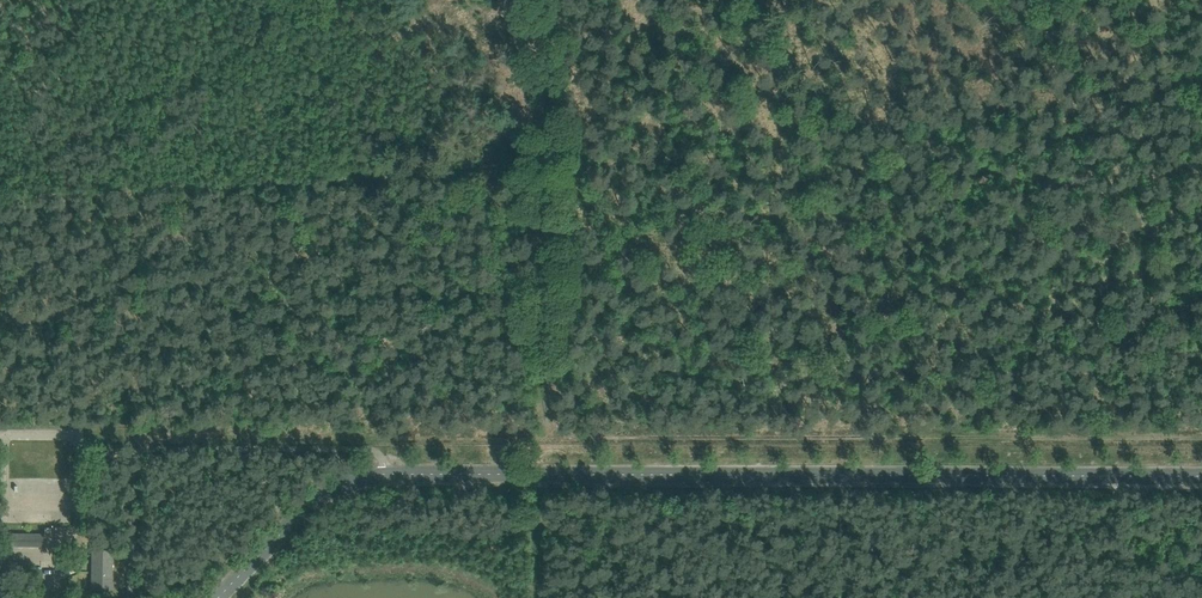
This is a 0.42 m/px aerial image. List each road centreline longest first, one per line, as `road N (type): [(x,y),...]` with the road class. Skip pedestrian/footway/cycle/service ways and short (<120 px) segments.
road 1 (unclassified): [(1201,476),(365,476),(321,496),(217,597)]
road 2 (track): [(541,436),(1201,435)]
road 3 (track): [(541,436),(553,0)]

